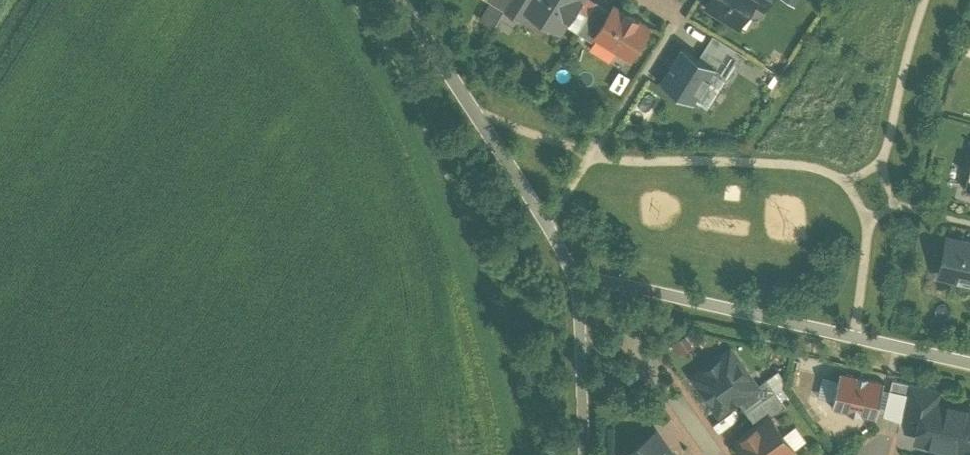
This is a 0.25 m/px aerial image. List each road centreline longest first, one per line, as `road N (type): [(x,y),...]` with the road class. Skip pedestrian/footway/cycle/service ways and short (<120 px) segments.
road 1 (residential): [(717,454),(623,321)]

